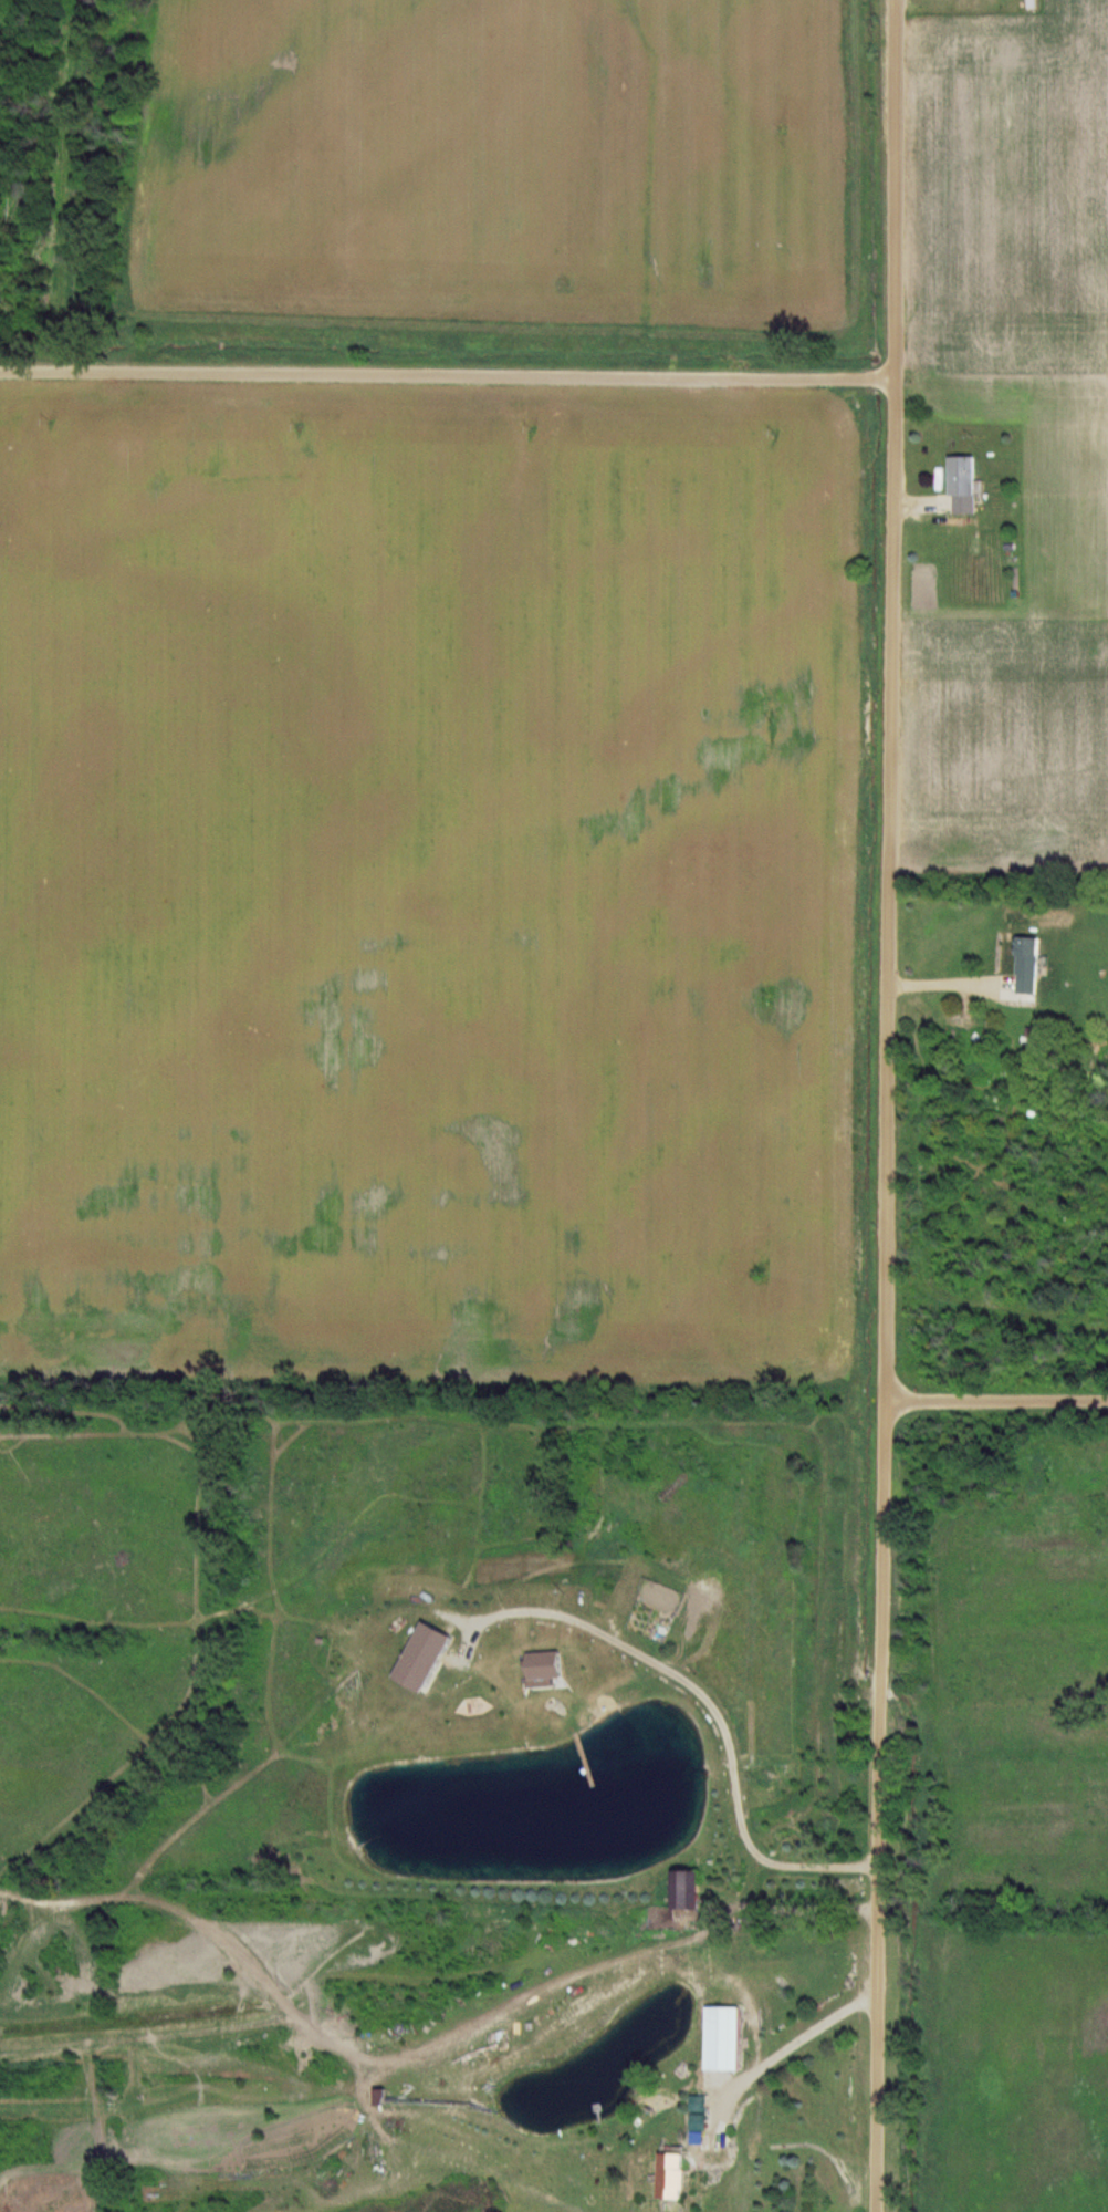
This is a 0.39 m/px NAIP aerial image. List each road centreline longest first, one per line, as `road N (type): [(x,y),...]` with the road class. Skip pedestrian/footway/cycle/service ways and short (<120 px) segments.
road 1 (residential): [(876,2211),(897,0)]
road 2 (residential): [(895,378),(0,372)]
road 3 (residential): [(882,1402),(1107,1402)]

